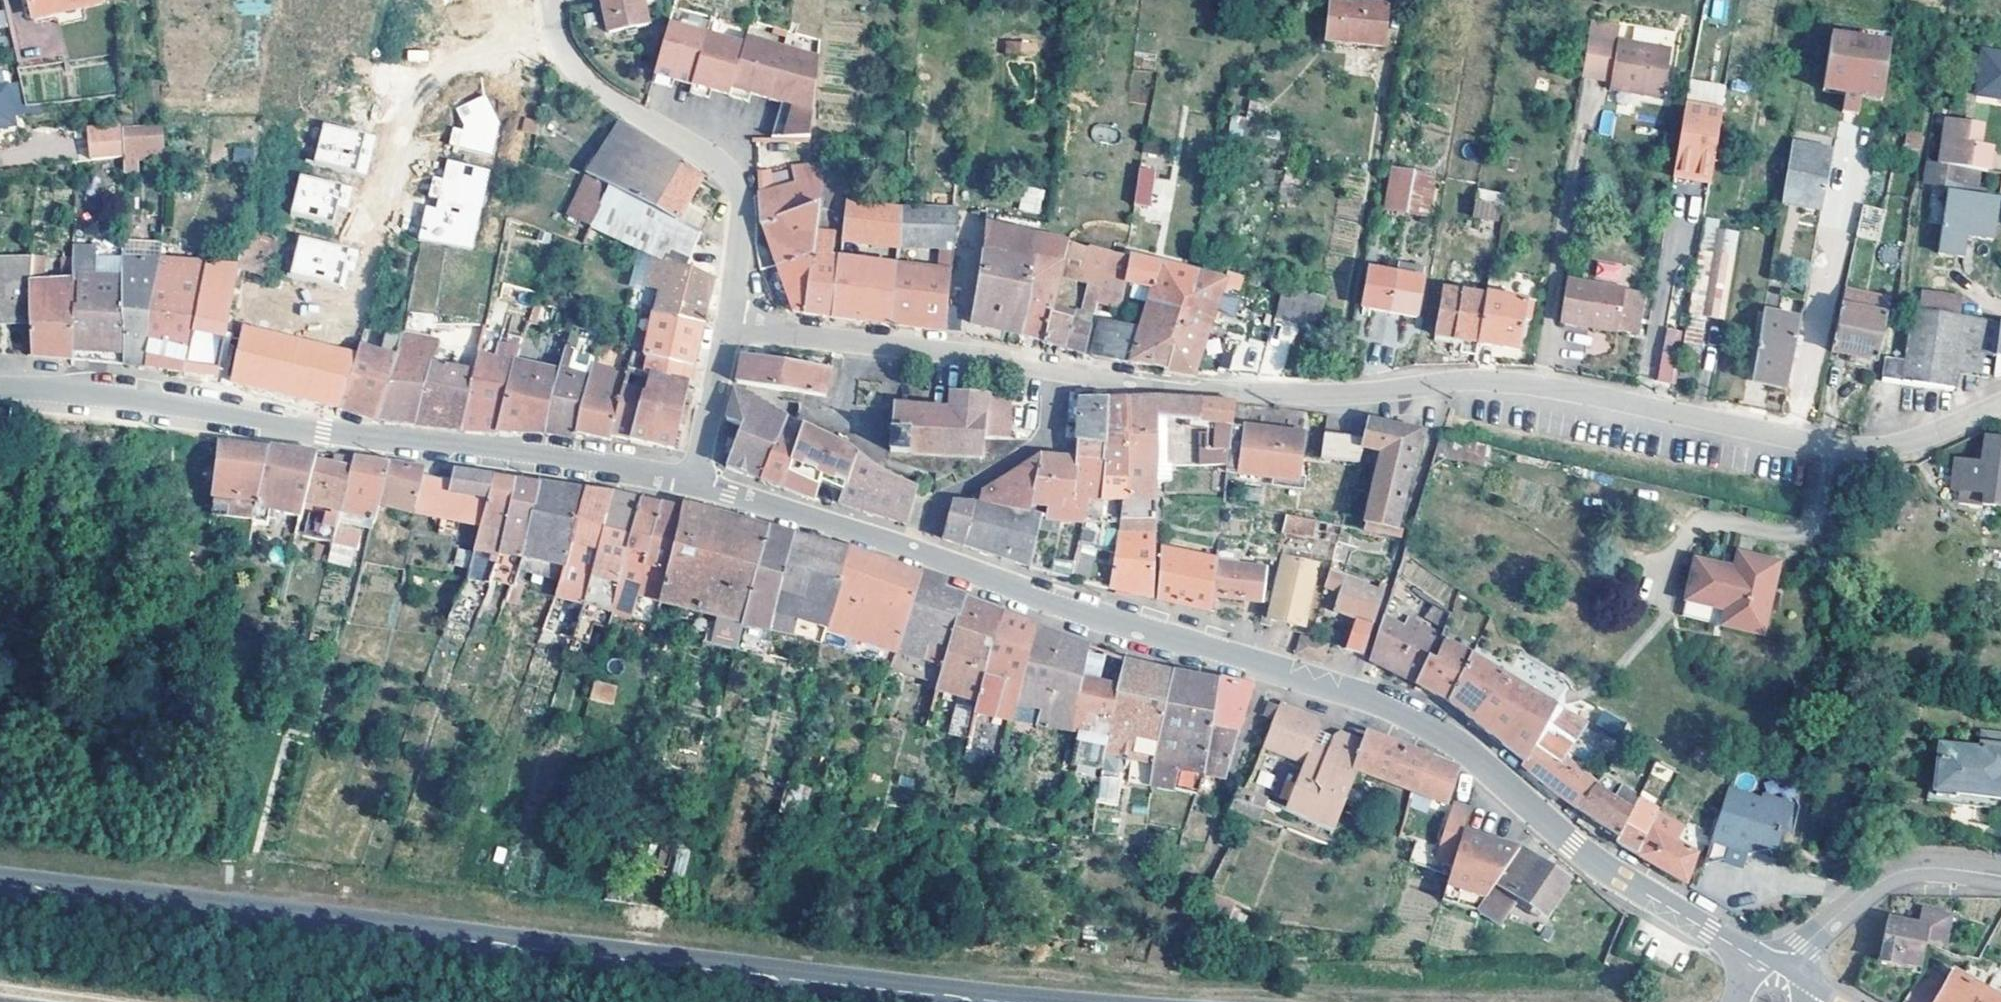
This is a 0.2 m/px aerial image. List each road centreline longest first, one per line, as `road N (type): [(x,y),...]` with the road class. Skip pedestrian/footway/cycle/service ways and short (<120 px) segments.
road 1 (tertiary): [(1753,956),(1572,846),(1409,717),(1130,633),(872,534),(694,485)]
road 2 (secondary): [(1008,1001),(0,885)]
road 3 (residential): [(2000,408),(1938,436),(1857,451),(1535,388),(1472,384),(1332,402),(1051,374)]
road 4 (tertiary): [(694,485),(589,459),(447,451),(96,398),(0,394)]
road 5 (residential): [(732,327),(746,205),(738,184),(625,110),(561,50)]
road 6 (residential): [(561,50),(403,120),(361,296)]
road 7 (unclassified): [(2000,877),(1902,871),(1777,966)]
road 8 (residential): [(844,343),(828,418),(879,459),(889,349)]
road 9 (residential): [(930,498),(1049,436),(1051,374)]
road 10 (residential): [(1051,374),(889,349)]
road 11 (residential): [(694,485),(732,327)]

